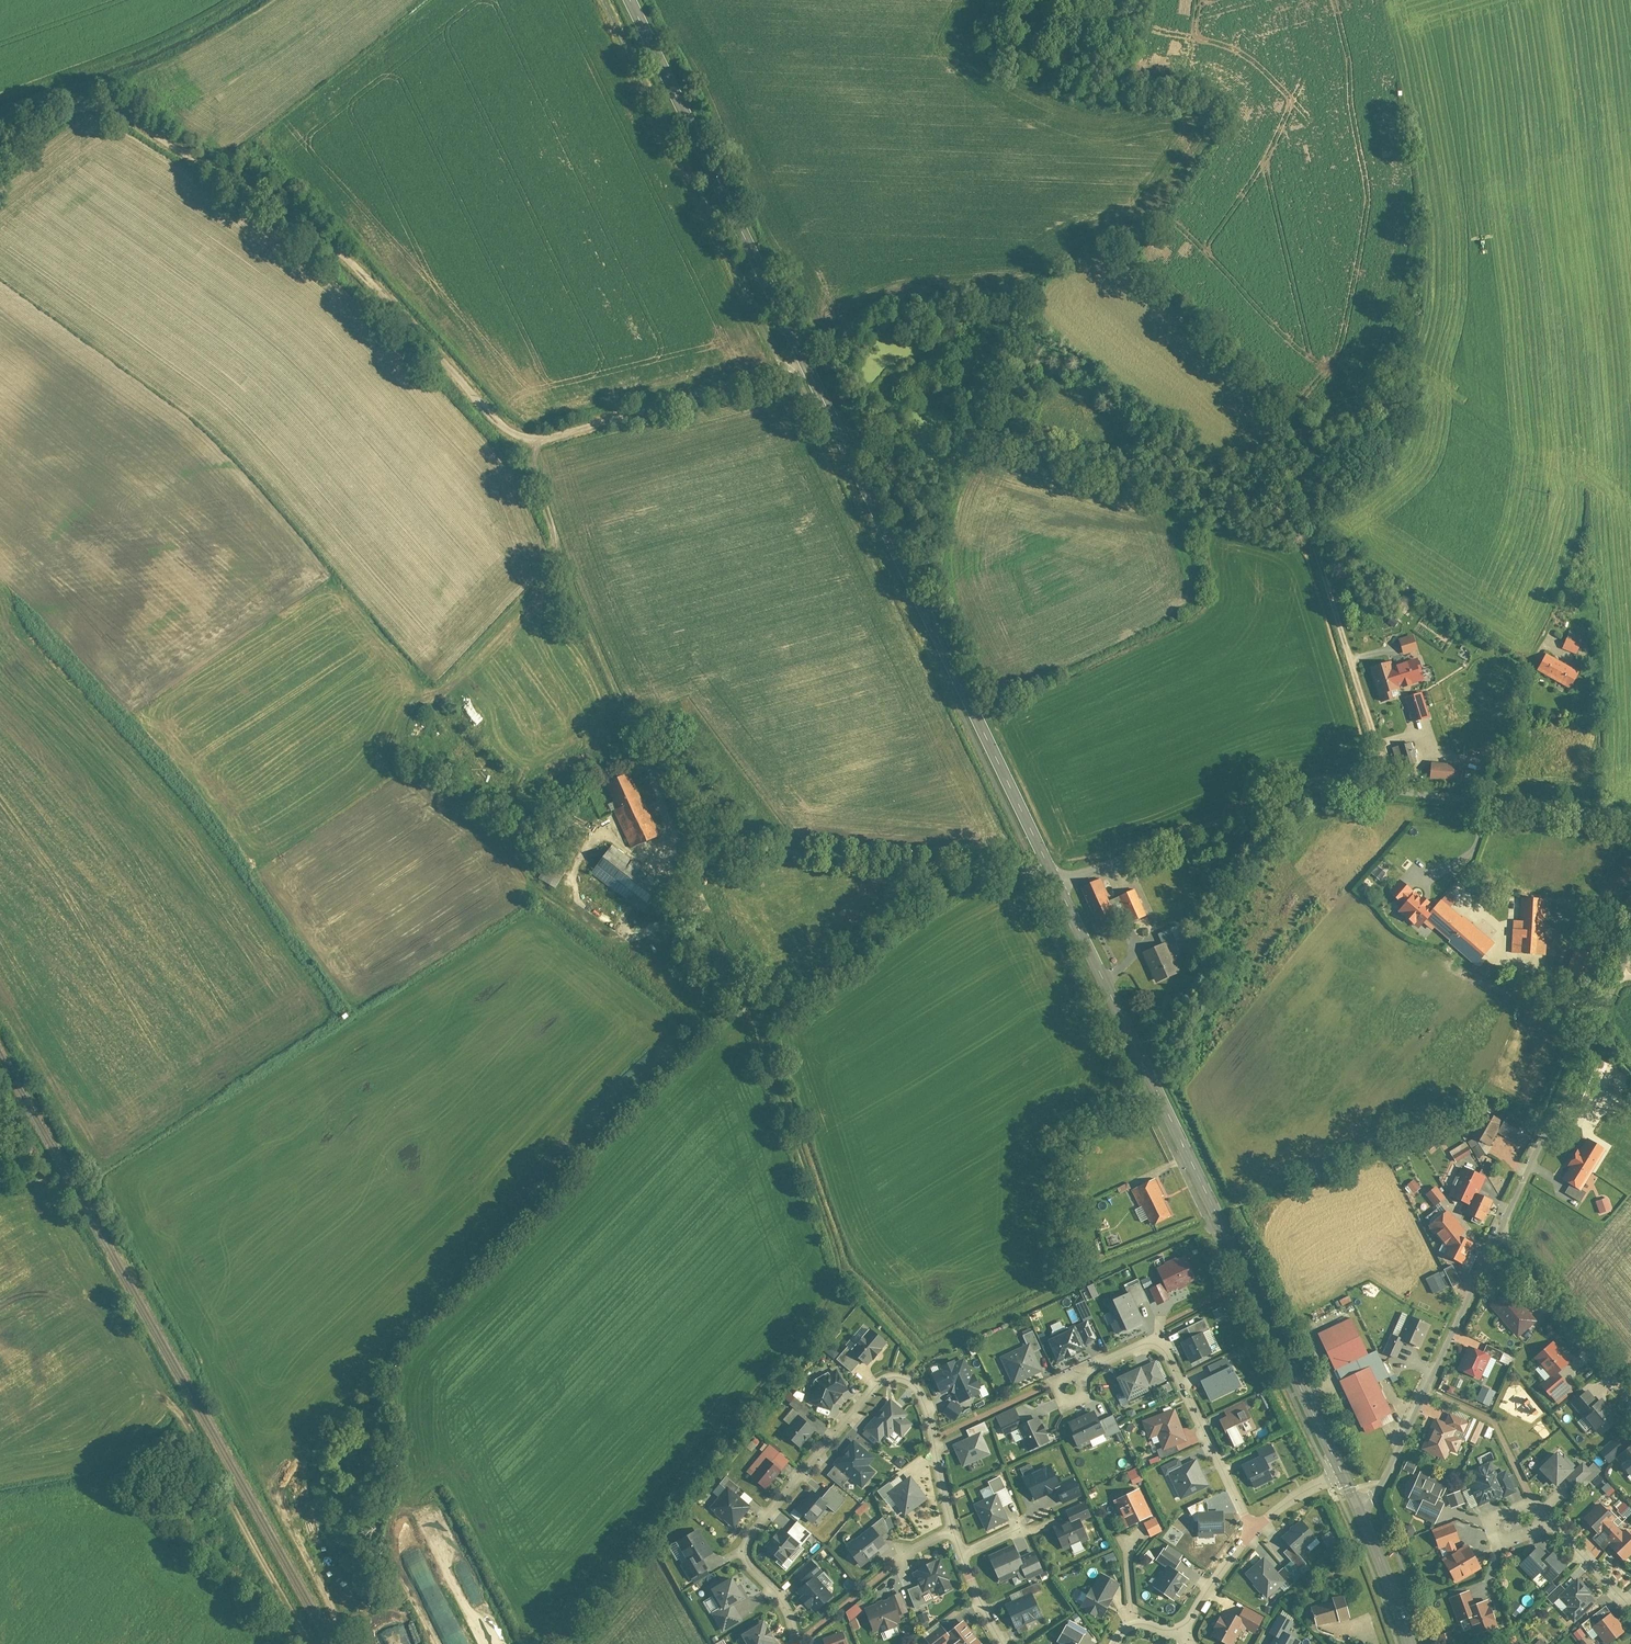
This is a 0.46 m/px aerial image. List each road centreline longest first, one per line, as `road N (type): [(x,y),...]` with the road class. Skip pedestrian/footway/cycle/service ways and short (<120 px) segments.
road 1 (secondary): [(1042,862),(639,0)]
road 2 (track): [(0,161),(110,108),(346,260),(495,420),(536,441),(784,371)]
road 3 (track): [(600,1596),(568,1575),(533,1565),(480,1461),(453,1443),(435,1387),(441,1333),(707,1048),(740,1024)]
road 4 (secondary): [(1338,1468),(1050,881)]
road 5 (unclassified): [(1630,817),(1337,783),(1050,881)]
road 6 (residential): [(800,1643),(779,1598),(743,1558),(886,1378),(914,1377),(926,1404),(950,1534)]
road 7 (track): [(677,835),(495,420)]
road 8 (track): [(838,1262),(924,1345),(1218,1220)]
road 9 (residential): [(1042,862),(677,835)]
road 10 (residential): [(1490,1249),(1630,938)]
road 11 (residential): [(1251,1529),(1164,1347),(1148,1344),(1063,1380)]
road 12 (residential): [(1362,1517),(1490,1249)]
road 13 (residential): [(1490,1249),(1630,1411)]
road 14 (track): [(677,835),(740,1024)]
road 15 (secondary): [(1407,1643),(1362,1517)]
road 16 (residential): [(1251,1529),(1177,1631)]
road 17 (residential): [(1556,1522),(1536,1494),(1528,1494),(1485,1511),(1482,1520),(1499,1539)]
road 18 (residential): [(950,1534),(1004,1643)]
road 19 (track): [(1344,653),(1306,539)]

